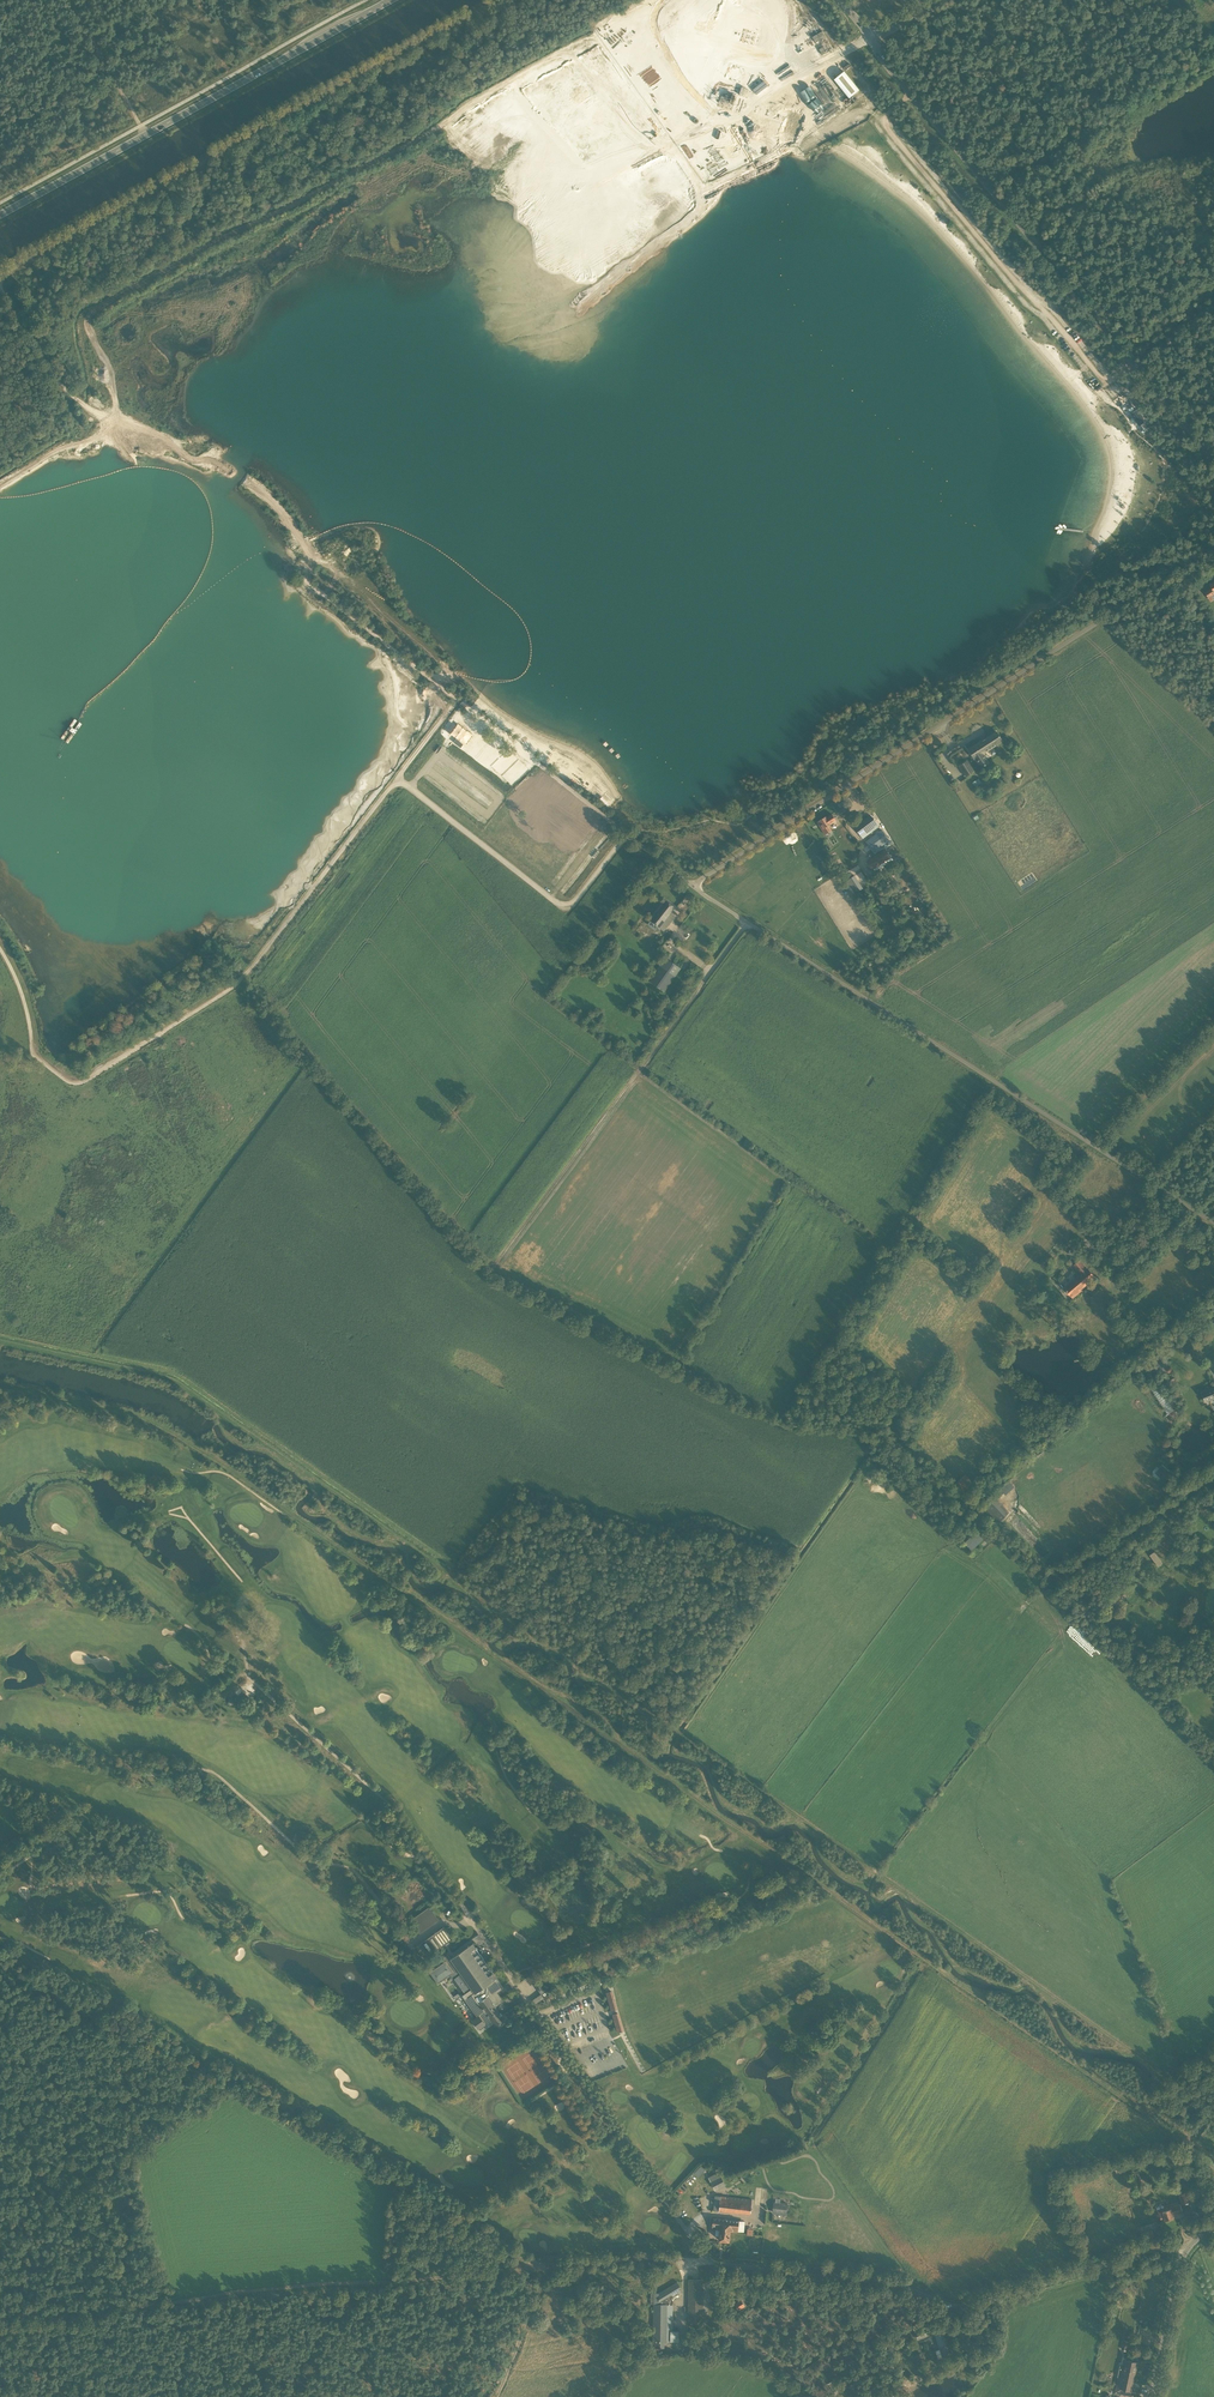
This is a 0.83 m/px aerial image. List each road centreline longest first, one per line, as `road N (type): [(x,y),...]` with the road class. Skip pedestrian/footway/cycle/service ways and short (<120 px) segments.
road 1 (track): [(0,1341),(171,1378),(1204,2106),(1213,2132)]
road 2 (track): [(1213,2176),(1178,2138),(219,1464),(143,1419),(0,1386)]
road 3 (unclassified): [(1185,2251),(1165,2246),(964,2306),(892,2285),(704,2261),(470,1917)]
road 4 (track): [(475,102),(95,311),(90,323),(116,406),(105,438),(62,448),(0,488)]
road 5 (track): [(458,700),(437,685),(442,660),(306,549),(278,508),(232,472),(72,396),(0,289)]
road 6 (unclassified): [(694,887),(1213,545)]
road 7 (unclassified): [(1213,1224),(694,887)]
road 8 (track): [(397,778),(240,982),(83,1081),(57,1075),(34,1052),(24,1002),(0,949)]
road 9 (track): [(542,2266),(38,1985)]
road 10 (unclassified): [(0,273),(498,0)]
road 11 (unclassified): [(1213,461),(869,38)]
road 12 (secondary): [(0,217),(392,0)]
road 13 (track): [(209,2297),(542,2266)]
road 14 (track): [(470,1917),(395,1810),(250,1680)]
road 15 (track): [(628,835),(461,701),(397,778)]
road 16 (track): [(397,778),(563,906),(628,835)]
road 17 (track): [(1088,1142),(1011,1217),(998,1265),(952,1331),(959,1370)]
road 18 (track): [(1058,1580),(1213,1477)]
road 19 (track): [(1213,1013),(1087,1141)]
road 20 (track): [(40,2311),(209,2297)]
road 21 (track): [(542,2266),(704,2261)]
road 22 (tertiary): [(1152,2396),(1185,2251)]
road 23 (track): [(496,2396),(542,2266)]

